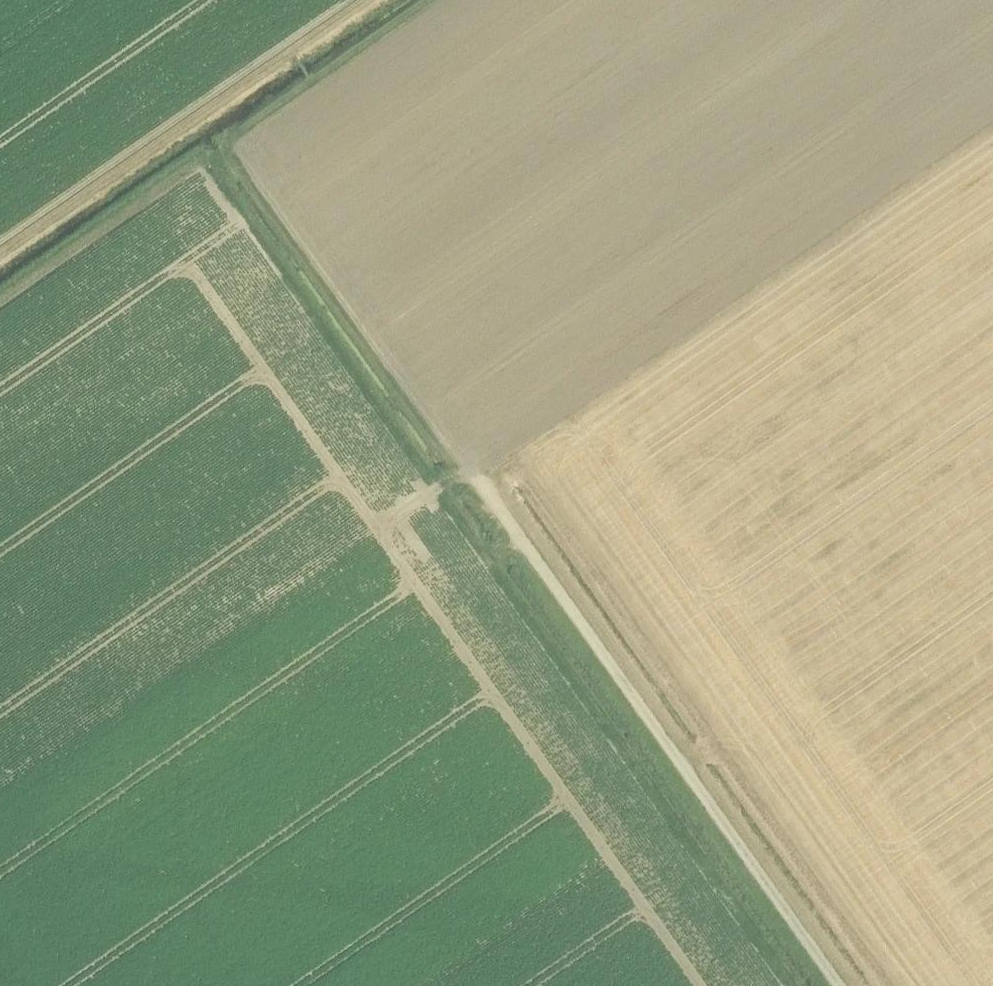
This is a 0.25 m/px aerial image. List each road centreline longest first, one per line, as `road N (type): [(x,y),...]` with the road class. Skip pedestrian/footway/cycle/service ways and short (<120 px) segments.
road 1 (unclassified): [(838,985),(495,503)]

